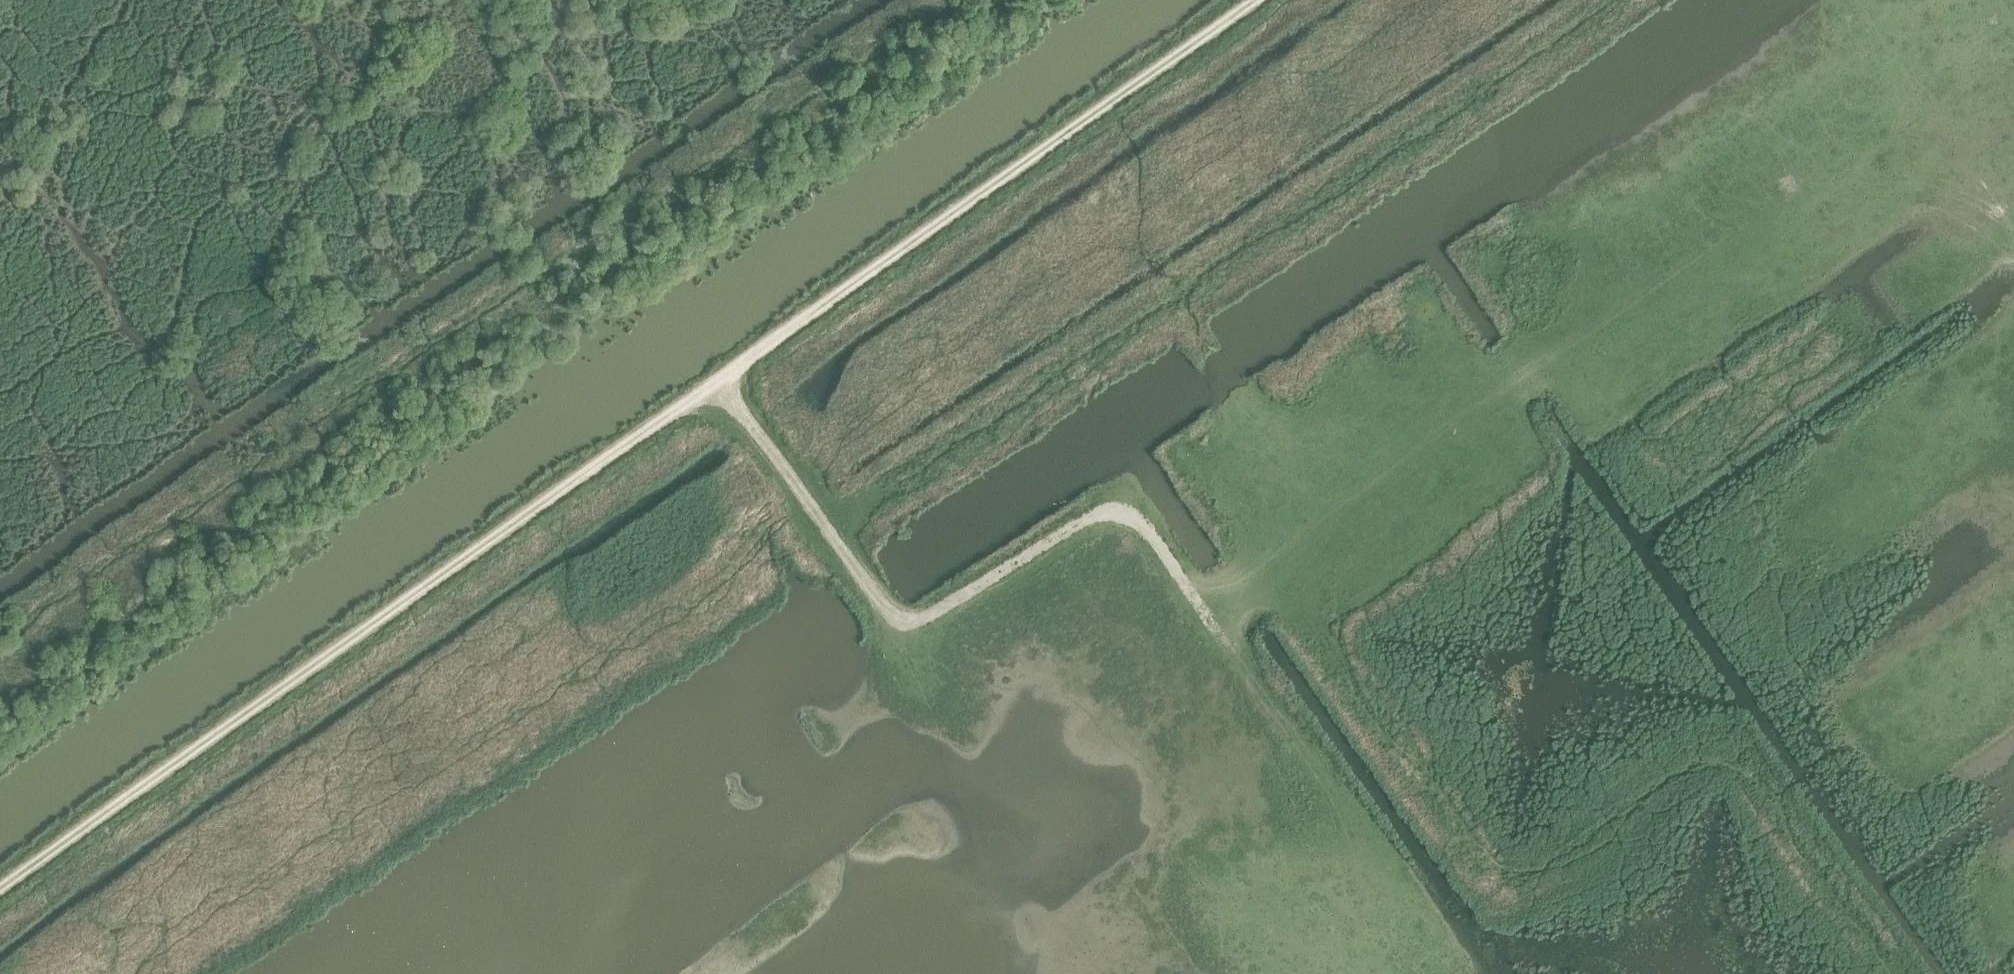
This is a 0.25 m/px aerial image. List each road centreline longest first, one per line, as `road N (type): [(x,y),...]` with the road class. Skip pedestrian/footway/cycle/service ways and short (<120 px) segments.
road 1 (track): [(1259,0),(0,888)]

